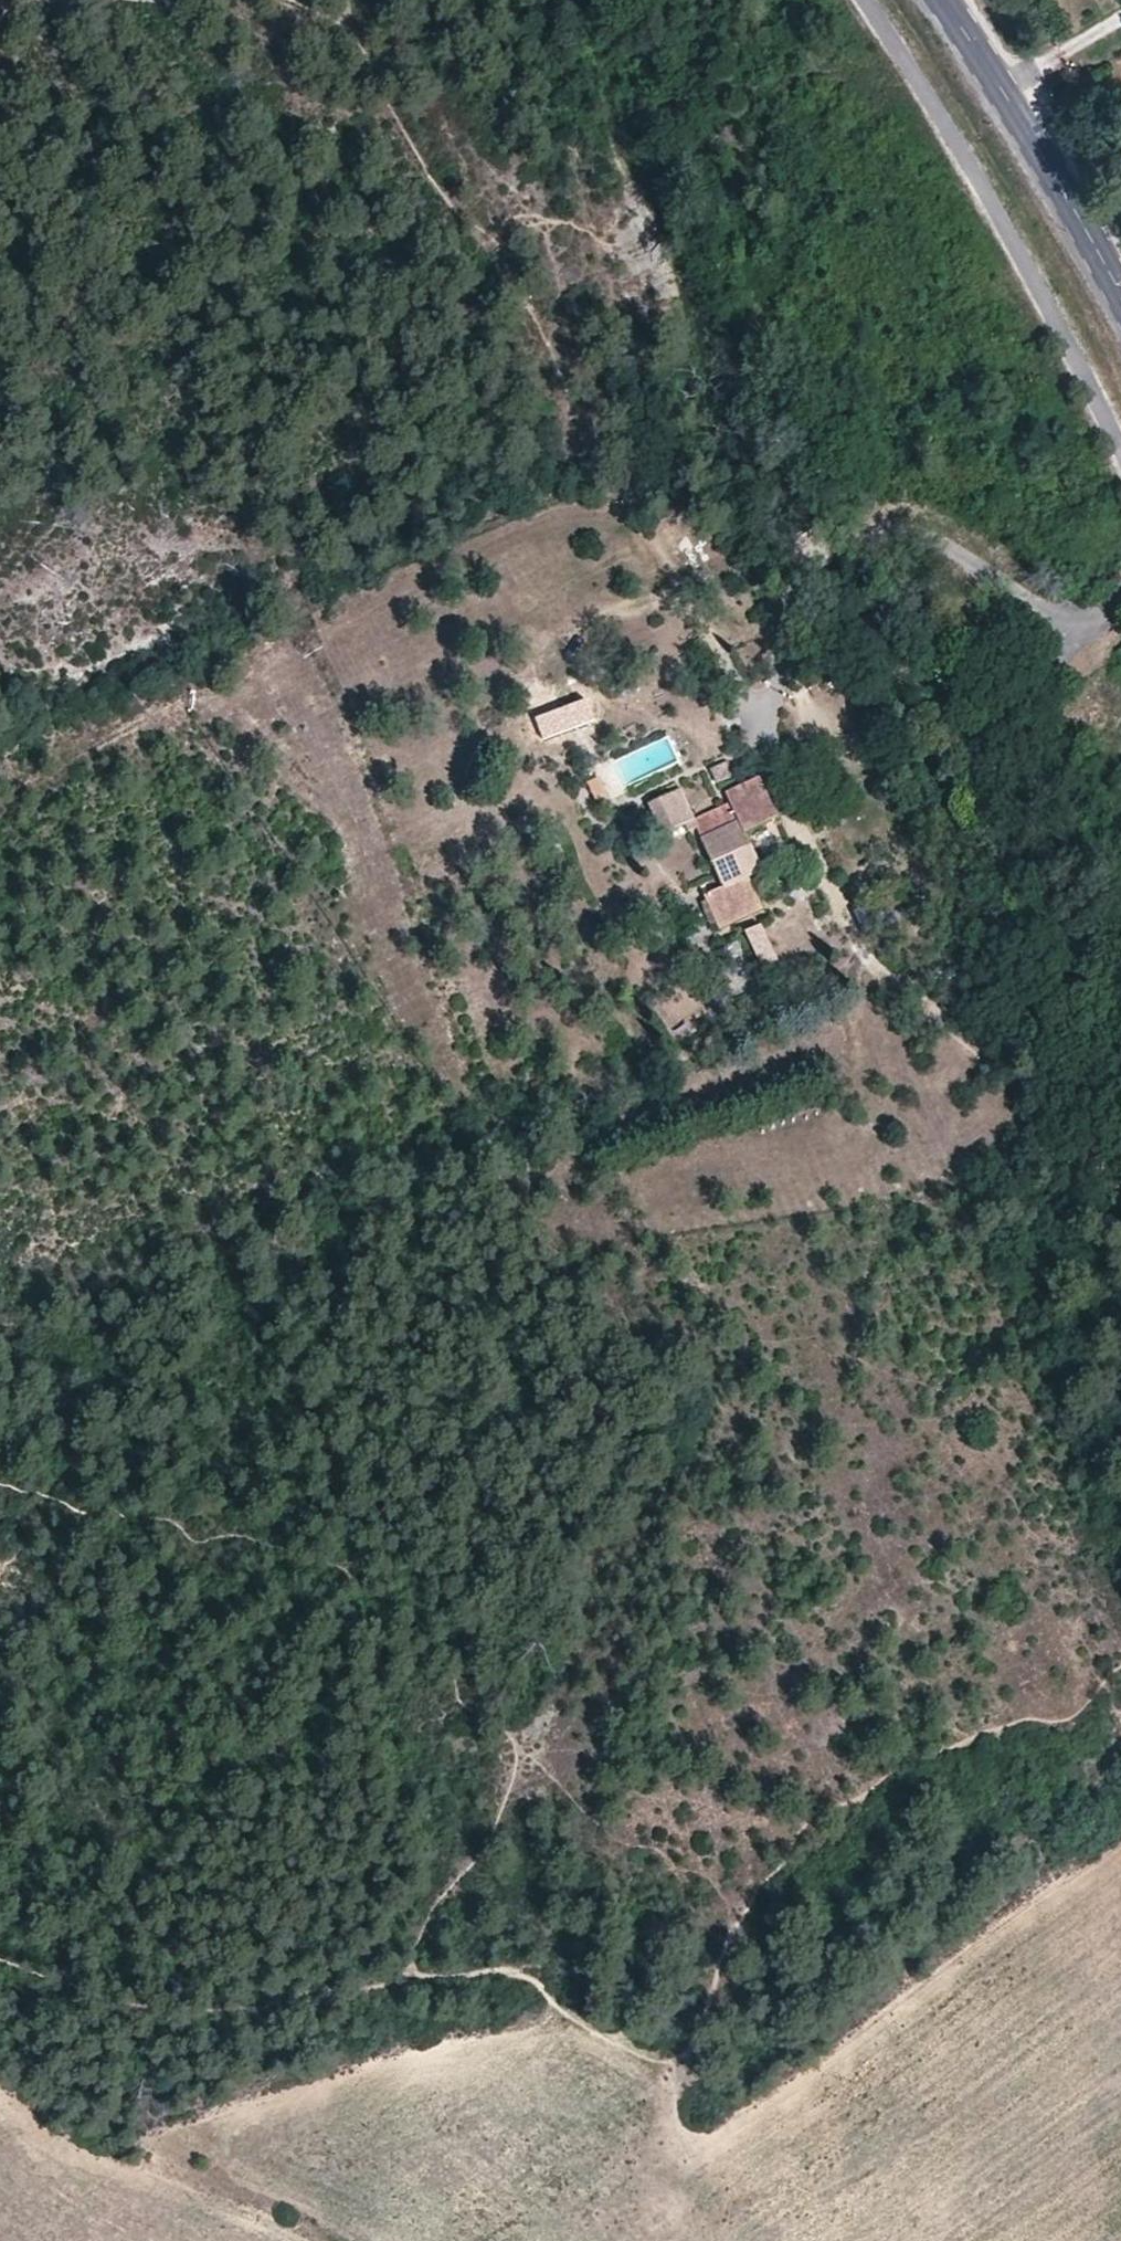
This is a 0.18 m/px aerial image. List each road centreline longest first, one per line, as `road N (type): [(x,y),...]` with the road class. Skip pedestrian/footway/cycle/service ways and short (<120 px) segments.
road 1 (track): [(1120,1191),(997,1066),(859,953),(725,682)]
road 2 (tertiary): [(1120,298),(1021,113),(944,0)]

